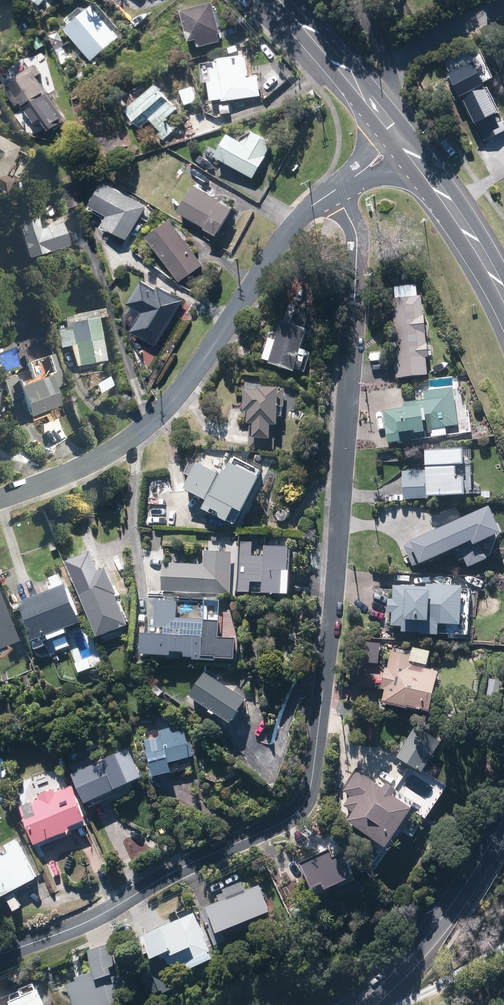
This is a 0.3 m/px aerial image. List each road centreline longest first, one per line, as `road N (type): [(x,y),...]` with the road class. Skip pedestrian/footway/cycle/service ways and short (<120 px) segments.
road 1 (residential): [(0,953),(95,919),(274,827),(308,796),(326,670),(357,285),(356,230),(336,191)]
road 2 (residential): [(0,500),(99,460),(139,435),(188,382),(304,213),(336,191)]
road 3 (primary): [(356,1004),(407,960),(503,819)]
road 4 (primary): [(280,0),(387,131)]
road 5 (primary): [(503,298),(493,268),(421,170)]

